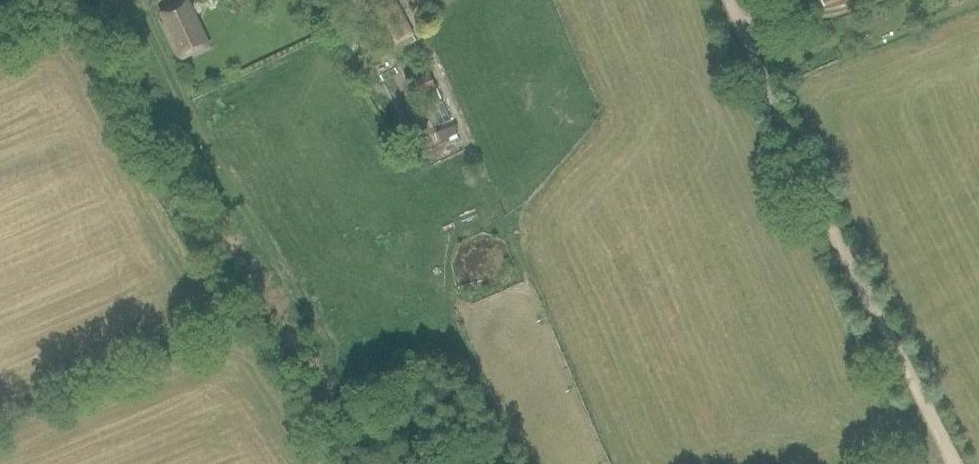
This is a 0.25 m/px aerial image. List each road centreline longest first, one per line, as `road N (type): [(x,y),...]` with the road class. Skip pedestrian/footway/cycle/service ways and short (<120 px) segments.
road 1 (track): [(952,463),(752,47)]

